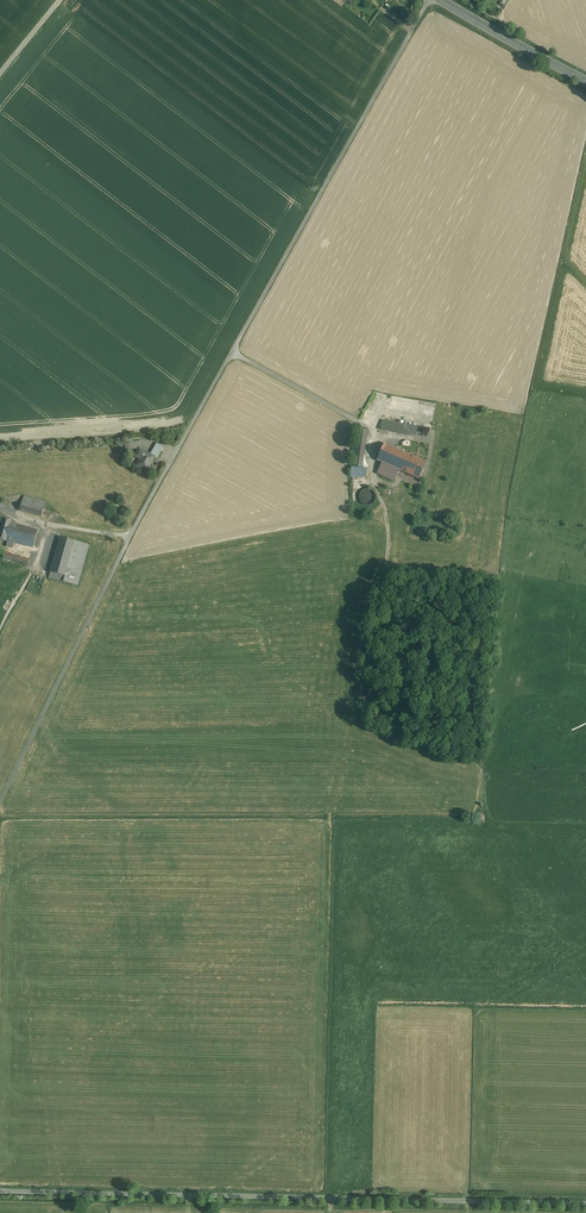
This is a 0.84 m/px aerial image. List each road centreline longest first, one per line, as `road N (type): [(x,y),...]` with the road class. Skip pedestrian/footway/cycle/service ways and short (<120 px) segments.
road 1 (unclassified): [(432,0),(142,514),(0,801)]
road 2 (unclassified): [(0,1190),(585,1202)]
road 3 (secondary): [(441,0),(585,80)]

